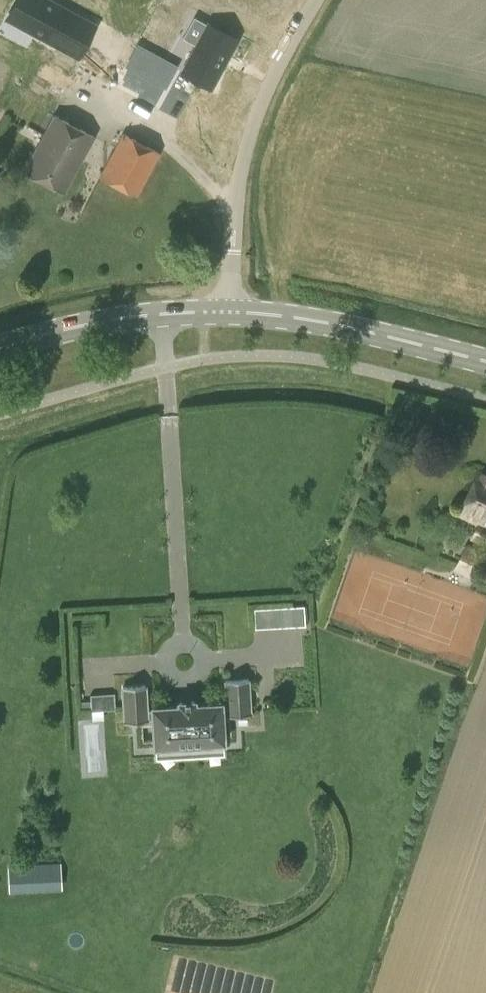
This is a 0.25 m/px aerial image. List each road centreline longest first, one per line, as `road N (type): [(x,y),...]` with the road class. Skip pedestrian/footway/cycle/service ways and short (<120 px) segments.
road 1 (residential): [(315,0),(253,118),(231,219),(226,308)]
road 2 (secondary): [(485,363),(302,317),(226,308)]
road 3 (secondary): [(226,308),(114,321),(0,350)]

